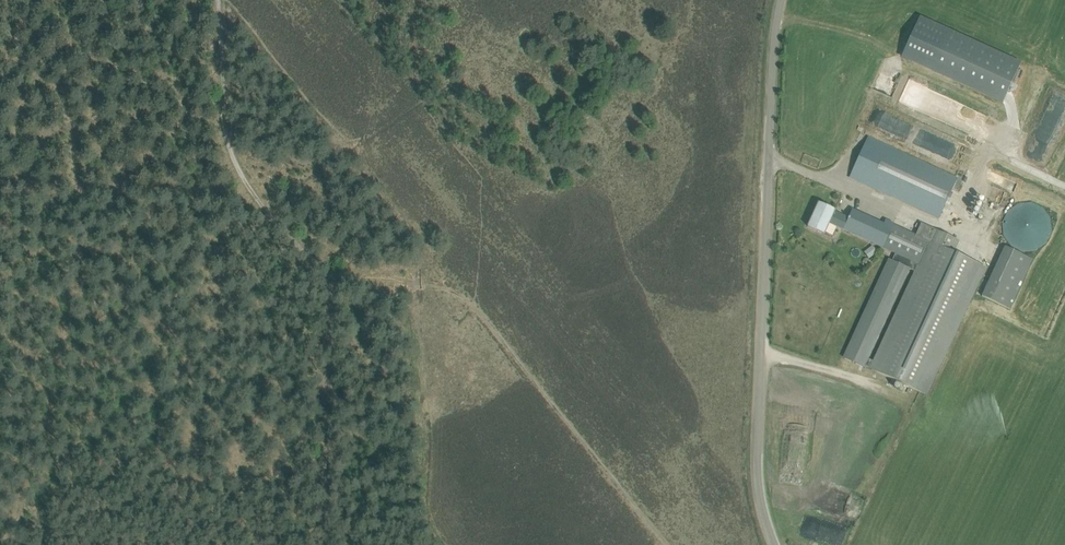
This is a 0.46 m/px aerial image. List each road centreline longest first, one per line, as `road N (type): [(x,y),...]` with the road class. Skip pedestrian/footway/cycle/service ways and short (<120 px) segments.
road 1 (unclassified): [(776,544),(761,500),(760,440),(783,0)]
road 2 (track): [(669,544),(461,290),(328,271)]
road 3 (track): [(328,271),(254,194),(233,158),(222,0)]
road 4 (track): [(323,544),(328,271)]

